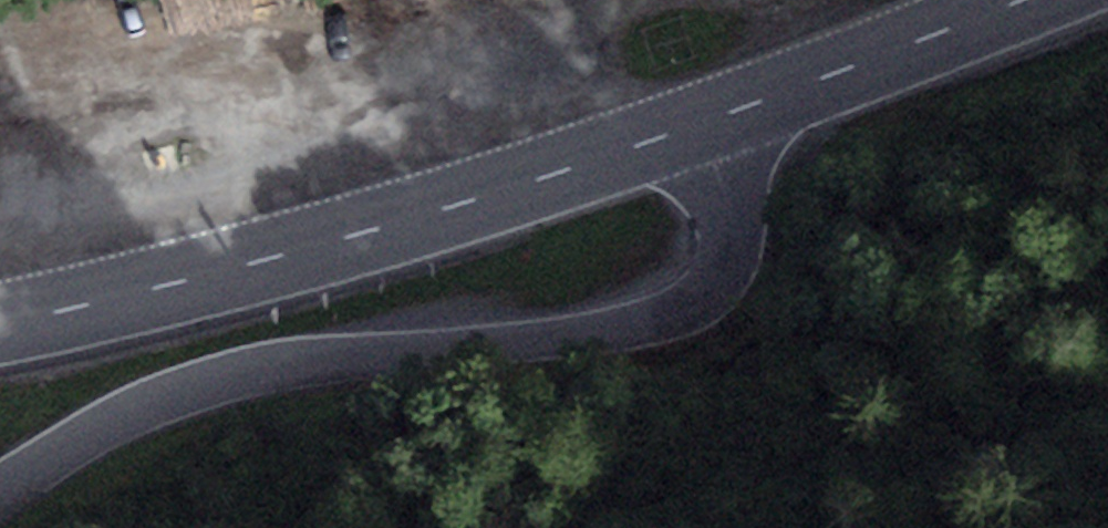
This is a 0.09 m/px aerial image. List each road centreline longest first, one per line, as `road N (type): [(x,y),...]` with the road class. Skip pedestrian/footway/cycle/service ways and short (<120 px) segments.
road 1 (tertiary): [(0,489),(90,432),(239,376),(654,319),(697,305),(721,285),(735,256),(715,165),(695,127)]
road 2 (primary): [(0,326),(361,233),(695,127)]
road 3 (primary): [(695,127),(1023,0)]

